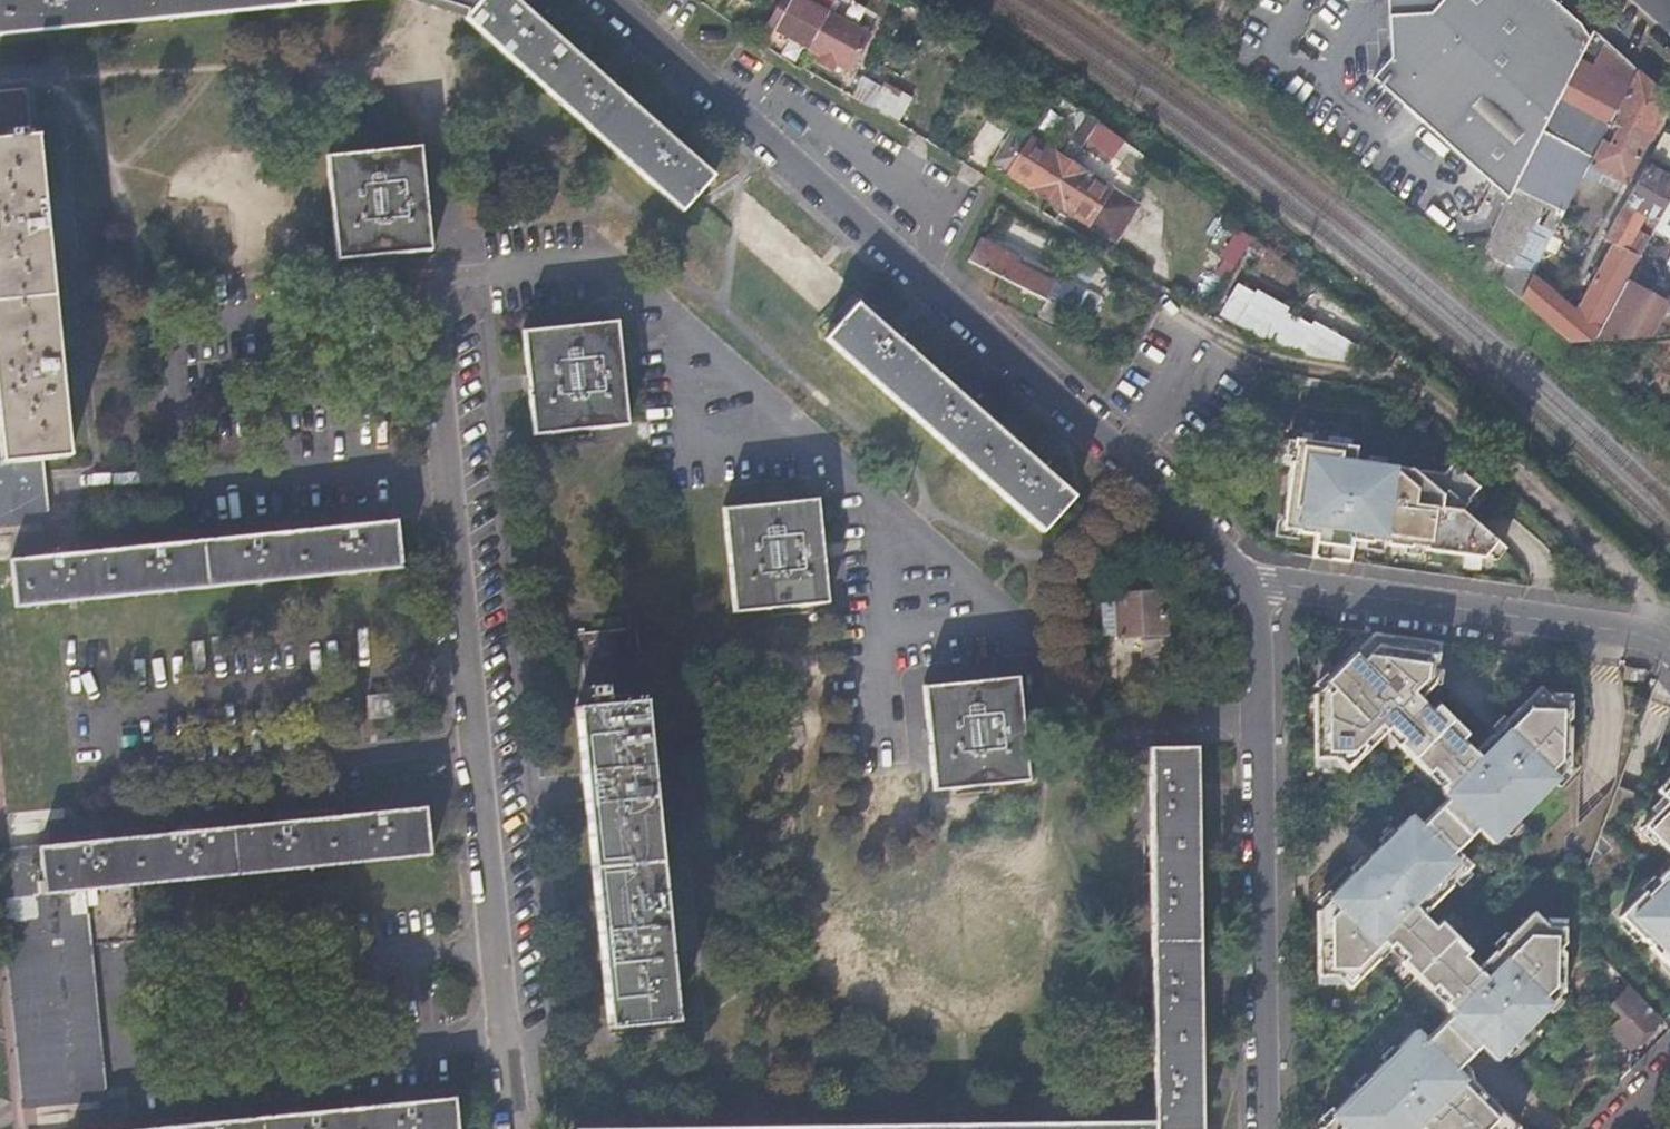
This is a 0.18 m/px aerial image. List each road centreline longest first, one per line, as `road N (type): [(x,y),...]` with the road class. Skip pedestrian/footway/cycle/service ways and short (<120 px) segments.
road 1 (residential): [(427,282),(610,264),(984,592),(1048,657),(1094,728),(1261,716)]
road 2 (residential): [(1244,591),(1162,499),(600,0)]
road 3 (residential): [(427,282),(514,1128)]
road 4 (residential): [(1244,591),(1270,583),(1618,630),(1669,648)]
road 5 (residential): [(1264,1128),(1261,716)]
road 6 (residential): [(1261,716),(1244,591)]

